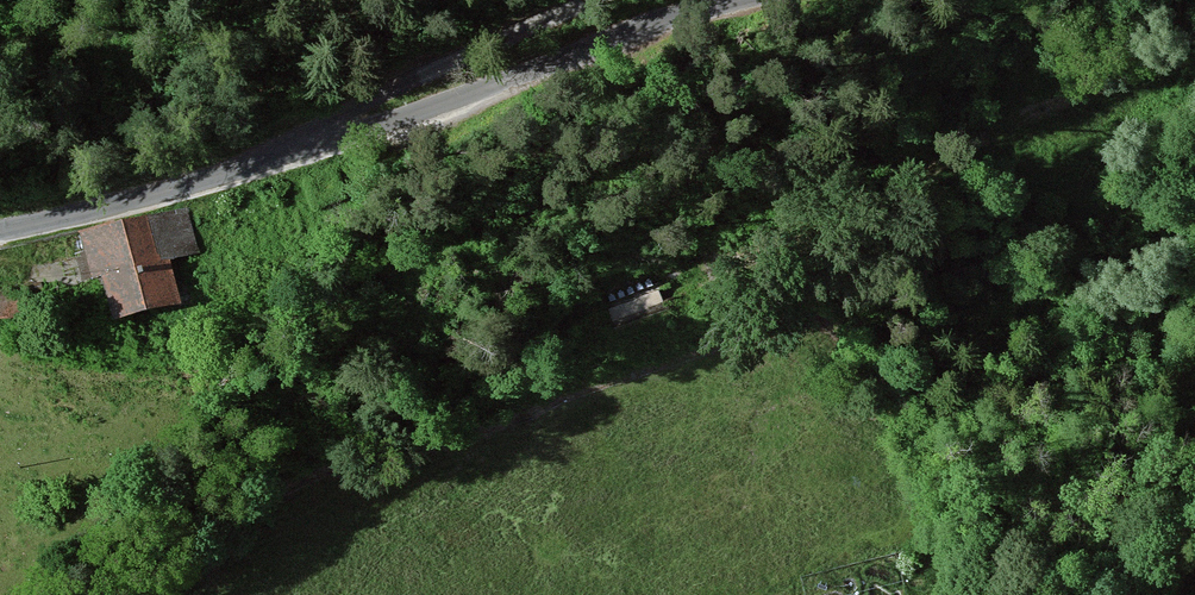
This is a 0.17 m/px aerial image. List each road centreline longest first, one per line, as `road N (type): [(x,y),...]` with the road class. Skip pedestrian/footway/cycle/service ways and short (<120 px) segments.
road 1 (tertiary): [(0,232),(397,120),(731,0)]
road 2 (track): [(452,247),(538,214),(637,155),(717,71),(747,0)]
road 3 (track): [(303,149),(342,108),(586,0)]

